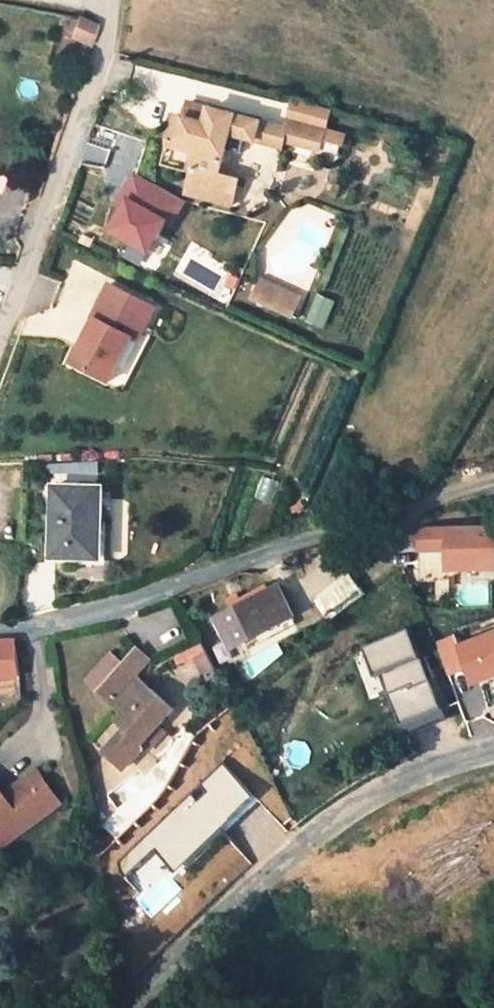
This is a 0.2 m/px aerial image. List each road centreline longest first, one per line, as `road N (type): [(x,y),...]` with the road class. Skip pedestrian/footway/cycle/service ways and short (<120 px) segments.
road 1 (tertiary): [(121,1007),(282,860),(352,809),(416,776),(493,753)]
road 2 (residential): [(383,517),(118,608),(0,630)]
road 3 (residential): [(114,8),(106,48),(0,338)]

